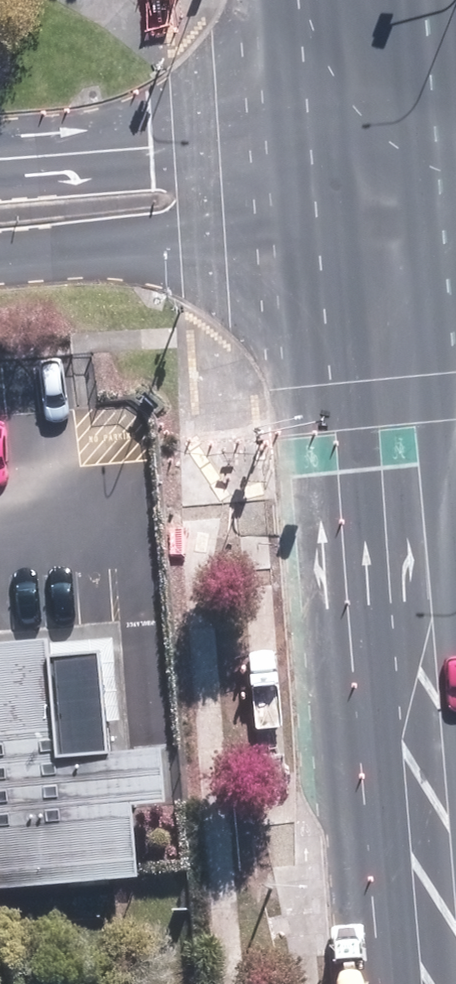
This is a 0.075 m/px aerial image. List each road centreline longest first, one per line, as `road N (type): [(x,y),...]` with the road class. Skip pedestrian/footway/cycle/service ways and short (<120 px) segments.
road 1 (primary): [(383,983),(323,228)]
road 2 (primary): [(445,221),(455,346)]
road 3 (secondary): [(314,118),(436,103)]
road 4 (secondary): [(445,221),(323,228)]

